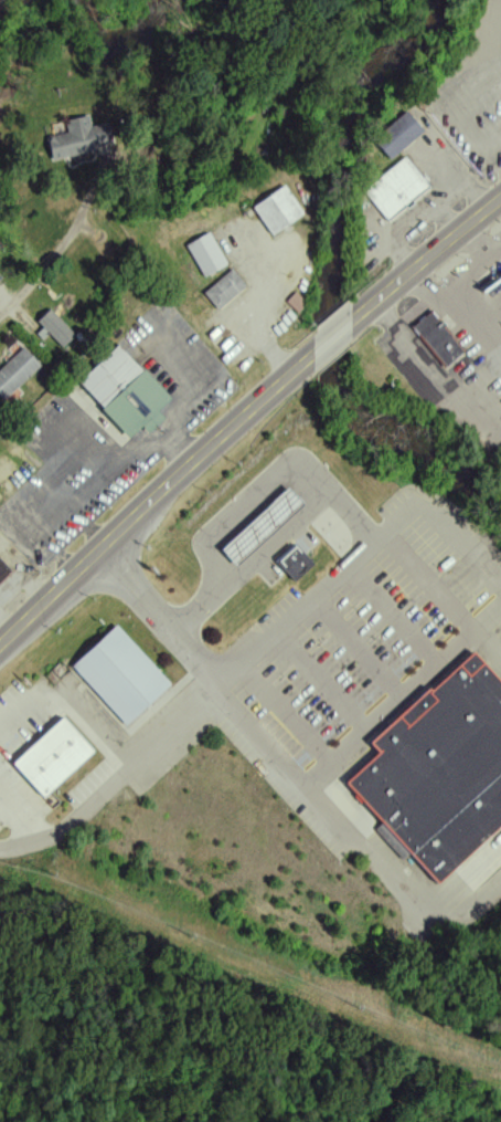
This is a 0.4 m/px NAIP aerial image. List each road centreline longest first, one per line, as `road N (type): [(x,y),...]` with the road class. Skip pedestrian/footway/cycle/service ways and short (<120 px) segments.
road 1 (secondary): [(0,637),(297,369),(491,208)]

